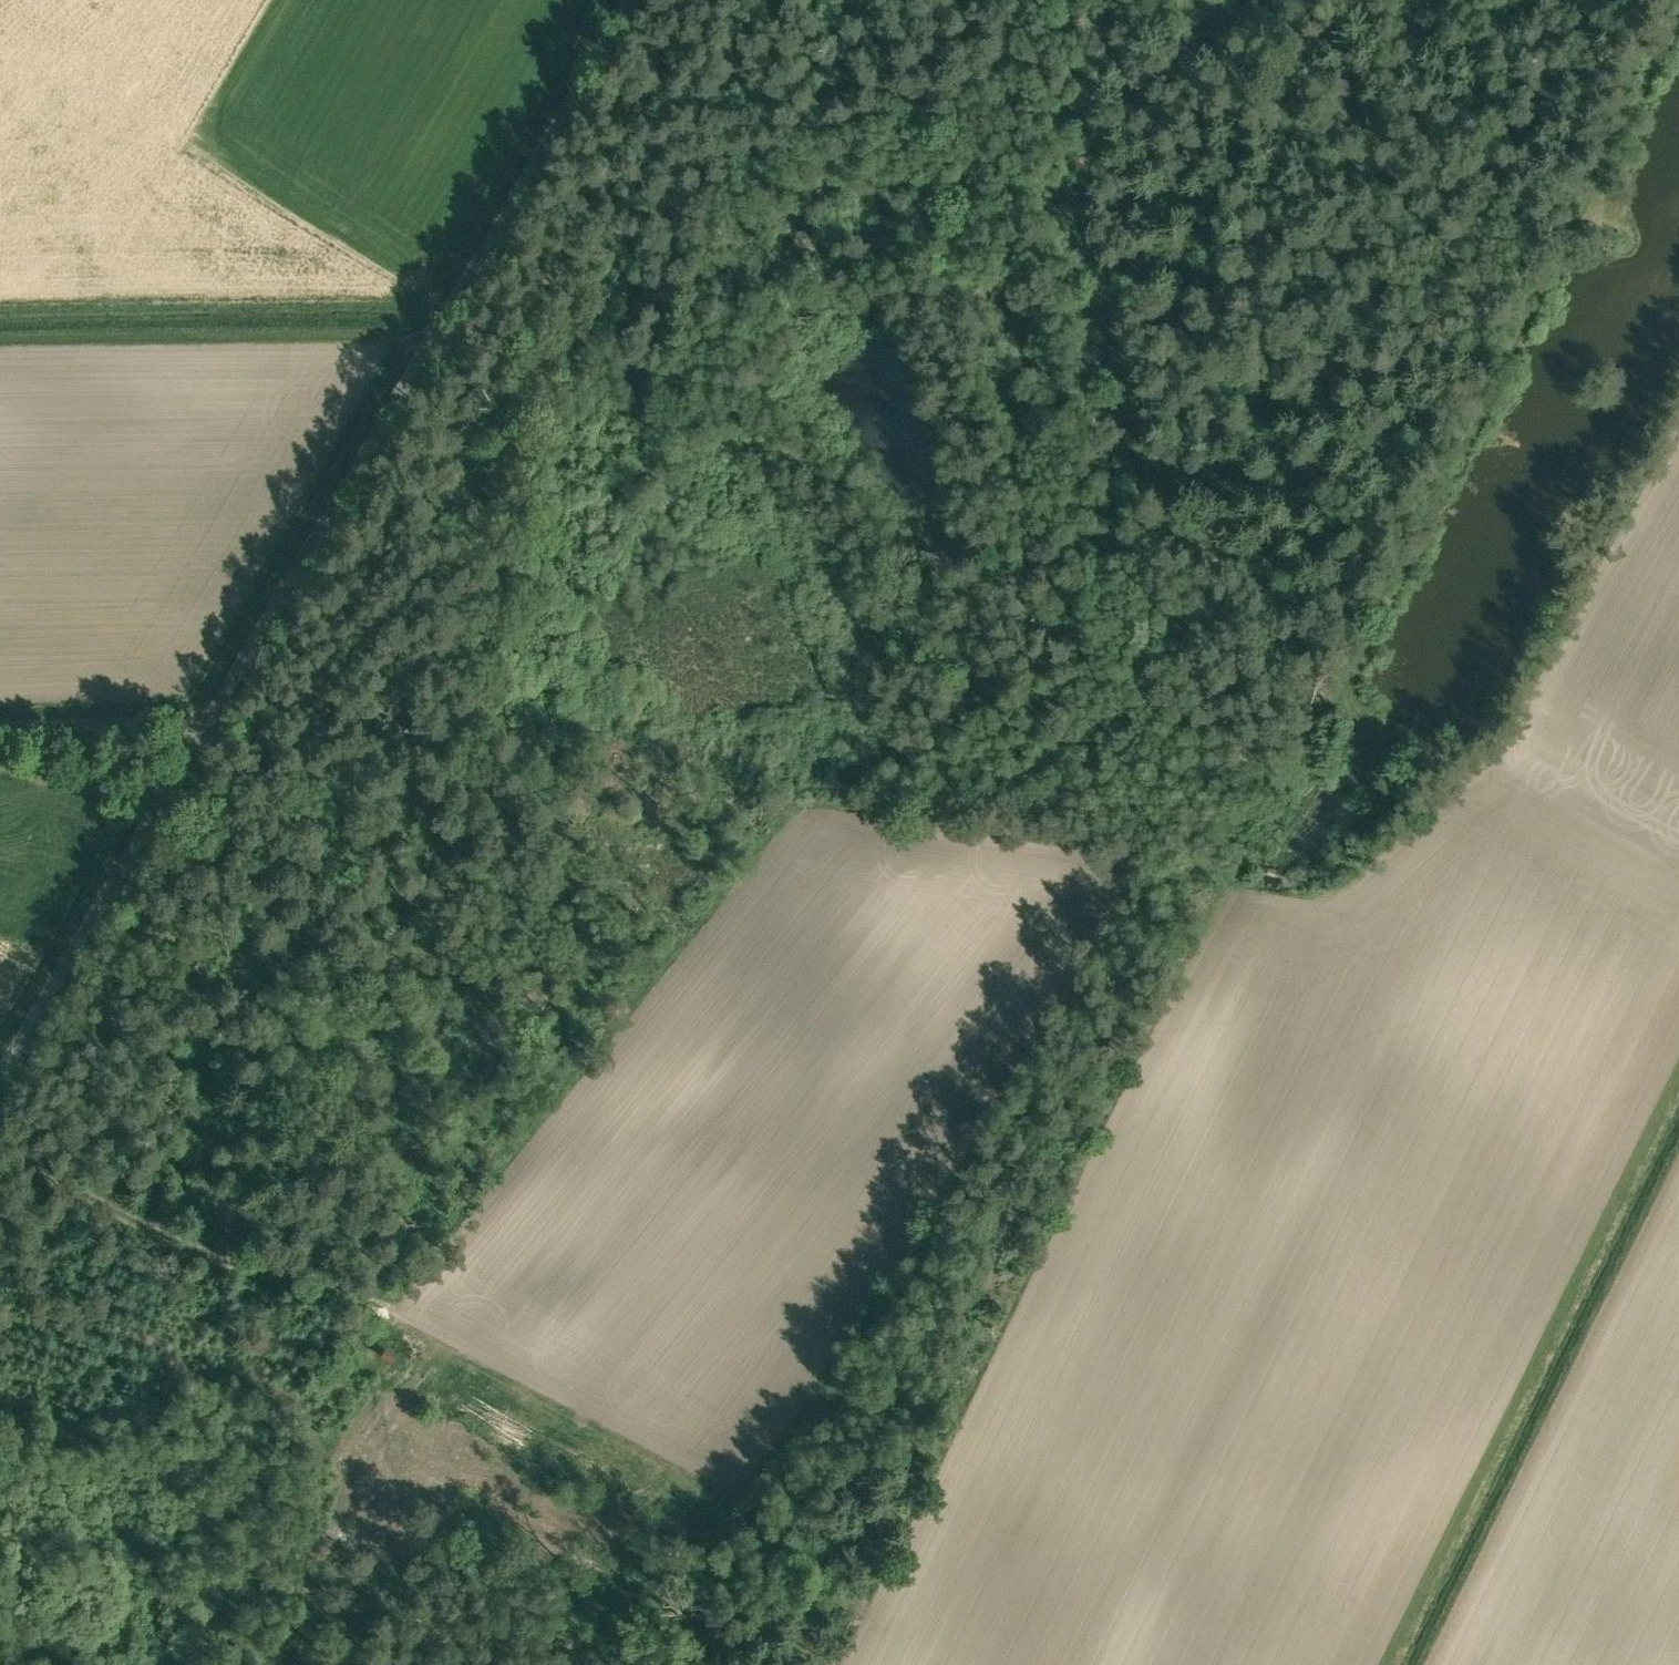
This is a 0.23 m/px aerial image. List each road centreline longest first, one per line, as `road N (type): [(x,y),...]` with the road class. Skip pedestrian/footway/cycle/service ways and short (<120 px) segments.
road 1 (unclassified): [(629,0),(0,1070)]
road 2 (track): [(211,708),(0,711)]

